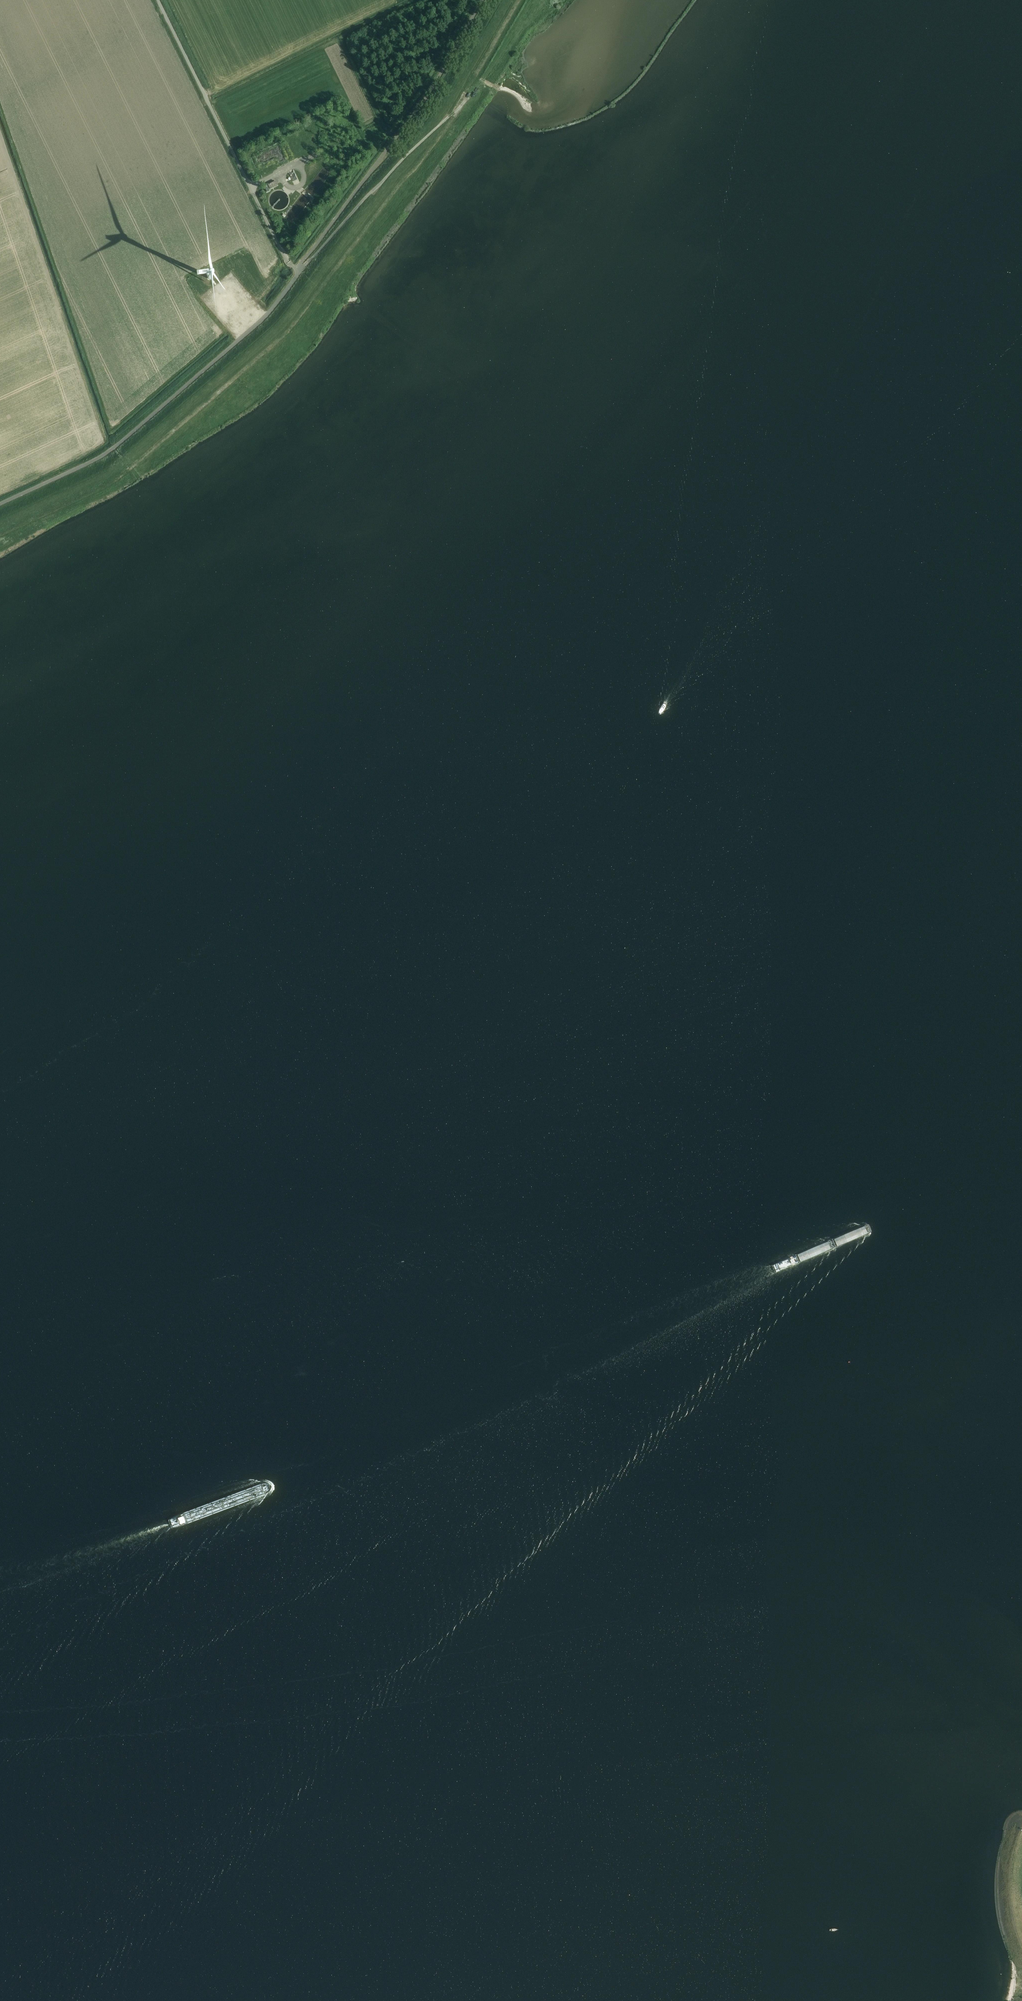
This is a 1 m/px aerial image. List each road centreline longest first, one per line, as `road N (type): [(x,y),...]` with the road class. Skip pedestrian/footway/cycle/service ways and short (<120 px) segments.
road 1 (unclassified): [(300,273),(158,0)]
road 2 (track): [(383,119),(343,39),(420,0)]

